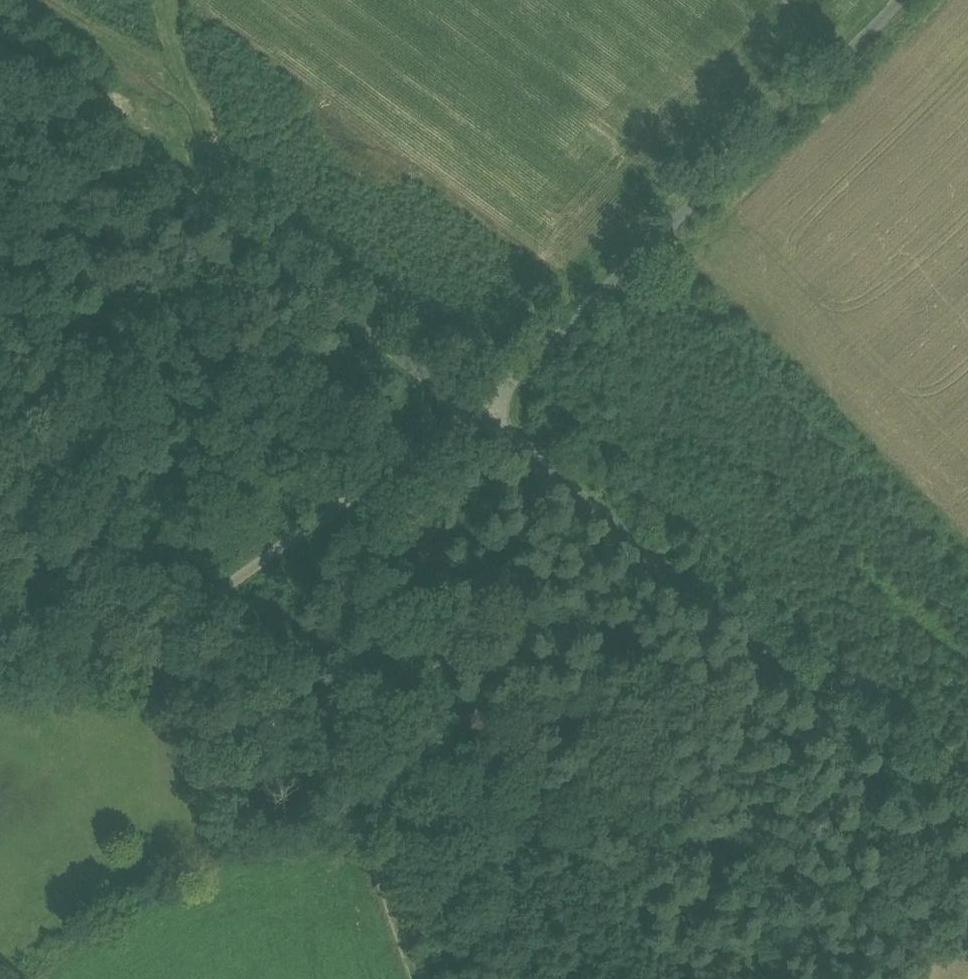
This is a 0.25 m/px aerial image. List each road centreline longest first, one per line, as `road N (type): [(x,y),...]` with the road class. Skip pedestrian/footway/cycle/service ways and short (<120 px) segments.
road 1 (unclassified): [(967,798),(454,408)]
road 2 (unclassified): [(912,0),(740,180),(454,408)]
road 3 (unclassified): [(454,408),(0,64)]
road 4 (track): [(0,629),(217,589),(454,408)]

